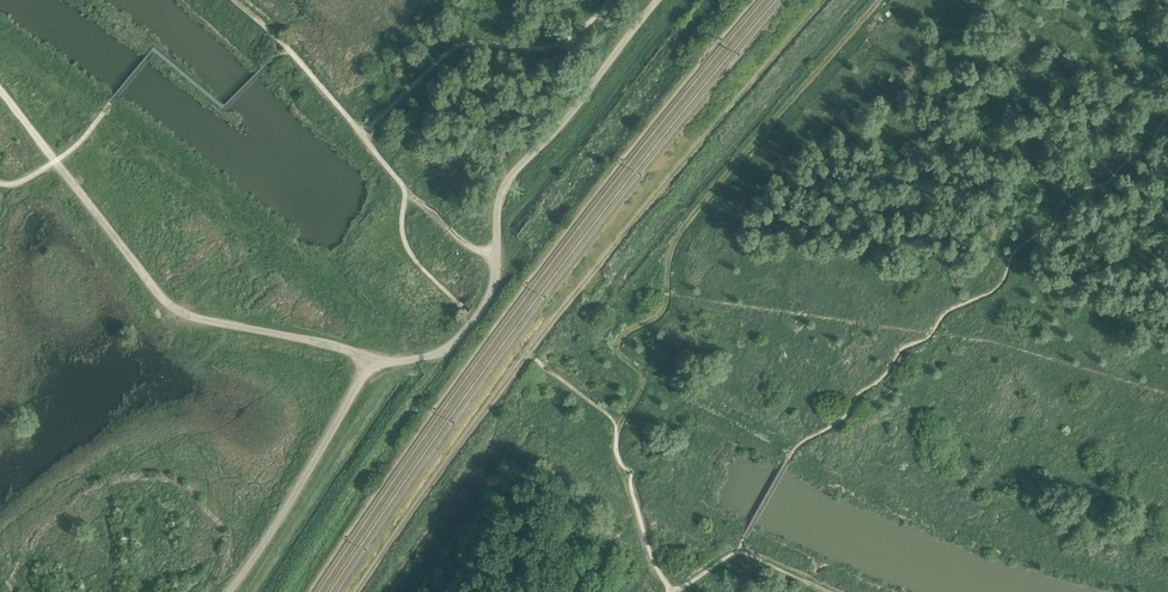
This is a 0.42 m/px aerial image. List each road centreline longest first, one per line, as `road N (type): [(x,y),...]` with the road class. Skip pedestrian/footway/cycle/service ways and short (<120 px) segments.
road 1 (track): [(359,591),(531,349),(825,0)]
road 2 (track): [(621,423),(642,388),(618,341),(663,311),(679,234),(882,0)]
road 3 (track): [(371,365),(360,355),(177,311),(0,92)]
road 4 (track): [(496,267),(498,210),(510,177),(556,133),(657,0)]
road 5 (track): [(362,135),(452,49),(543,47),(573,34),(607,0)]
road 6 (track): [(229,591),(371,365)]
road 7 (track): [(362,135),(402,184),(403,234),(411,254),(468,309)]
road 8 (track): [(673,591),(620,464),(621,423)]

